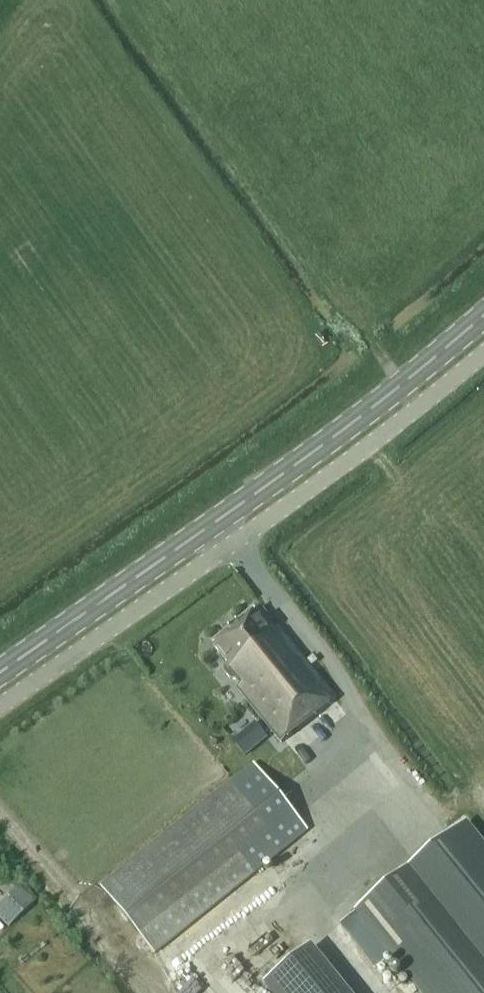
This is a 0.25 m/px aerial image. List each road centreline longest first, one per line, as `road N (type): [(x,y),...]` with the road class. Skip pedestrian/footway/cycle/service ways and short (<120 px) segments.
road 1 (primary): [(0,671),(324,443),(483,314)]
road 2 (unclassified): [(0,706),(353,457),(483,353)]

